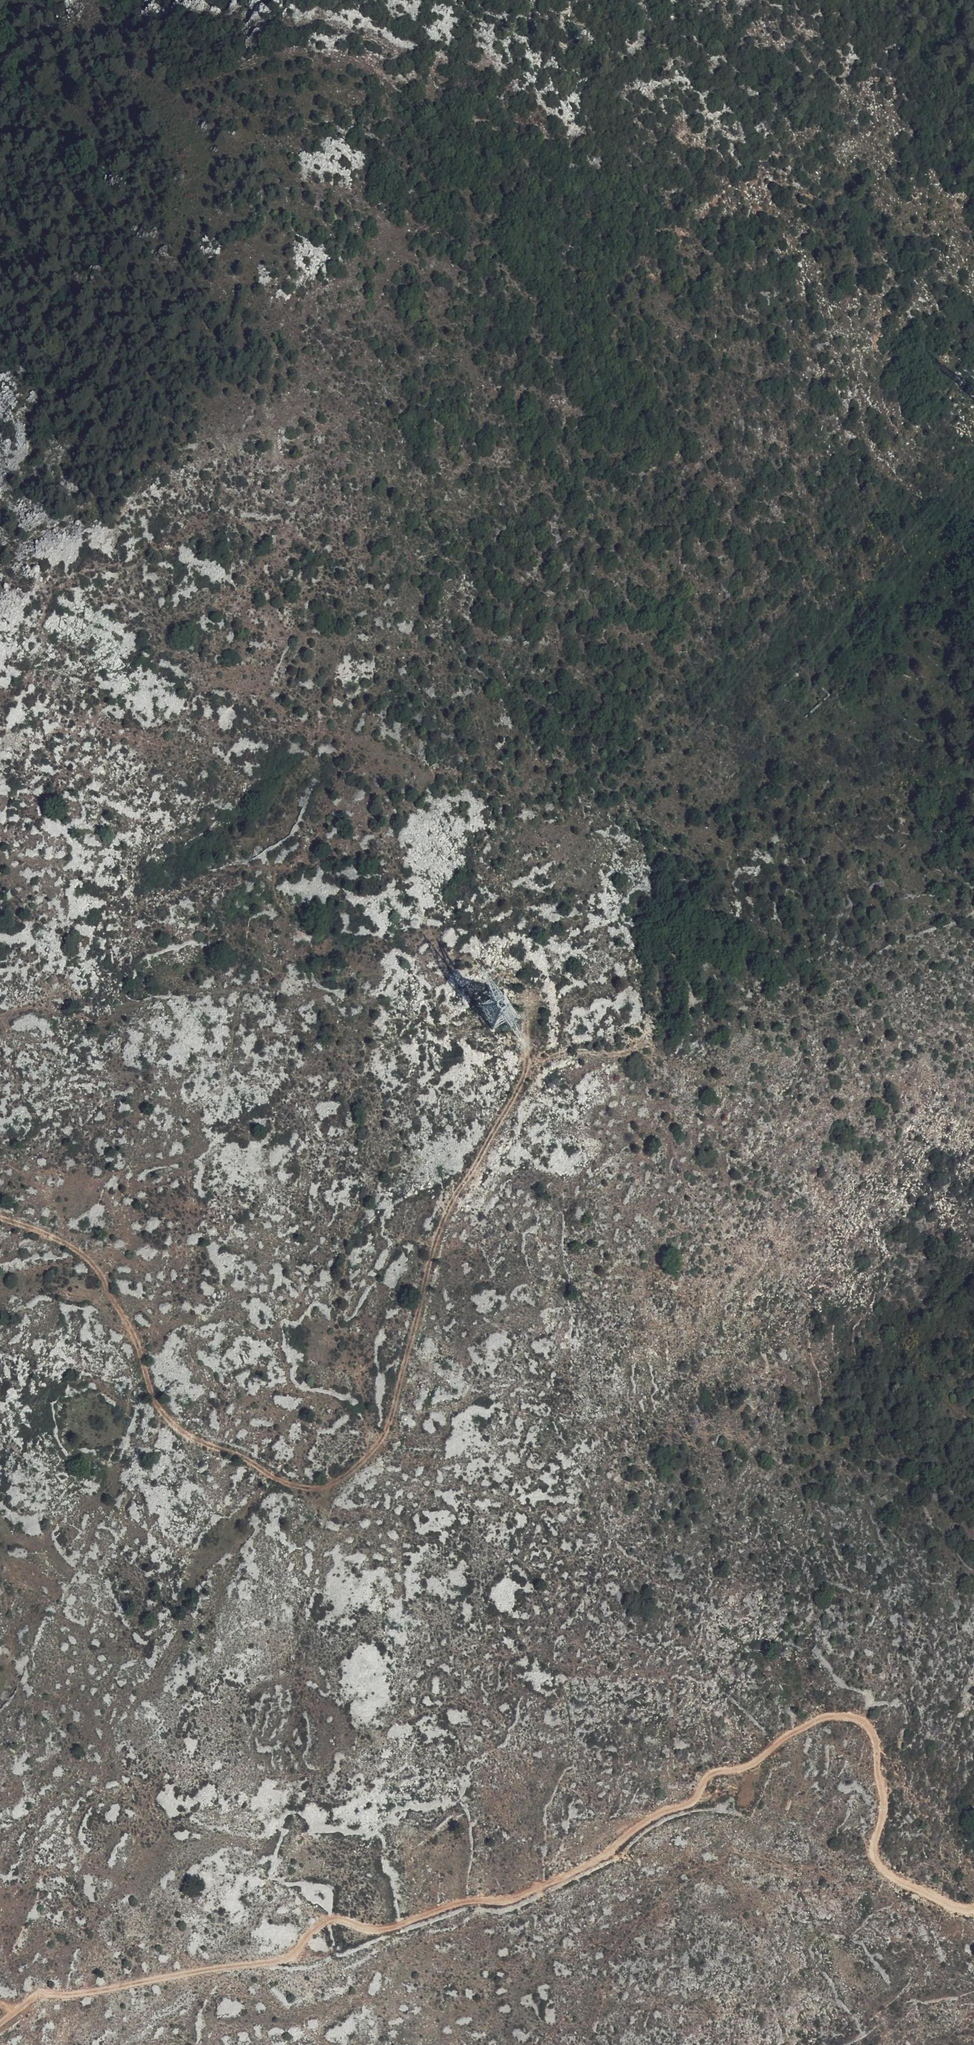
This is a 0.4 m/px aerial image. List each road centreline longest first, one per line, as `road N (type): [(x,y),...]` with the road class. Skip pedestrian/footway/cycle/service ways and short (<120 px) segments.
road 1 (track): [(973,1906),(903,1884),(872,1853),(880,1782),(870,1729),(842,1716),(820,1717),(741,1768),(710,1776),(692,1805),(658,1813),(605,1856),(535,1889),(503,1901),(469,1900),(376,1933),(325,1923),(289,1958),(37,1993),(0,2023)]
road 2 (track): [(0,1222),(49,1235),(94,1264),(165,1415),(314,1493),(372,1441),(398,1390),(444,1217),(522,1084),(544,1056),(574,1050),(620,1057),(639,1046)]

